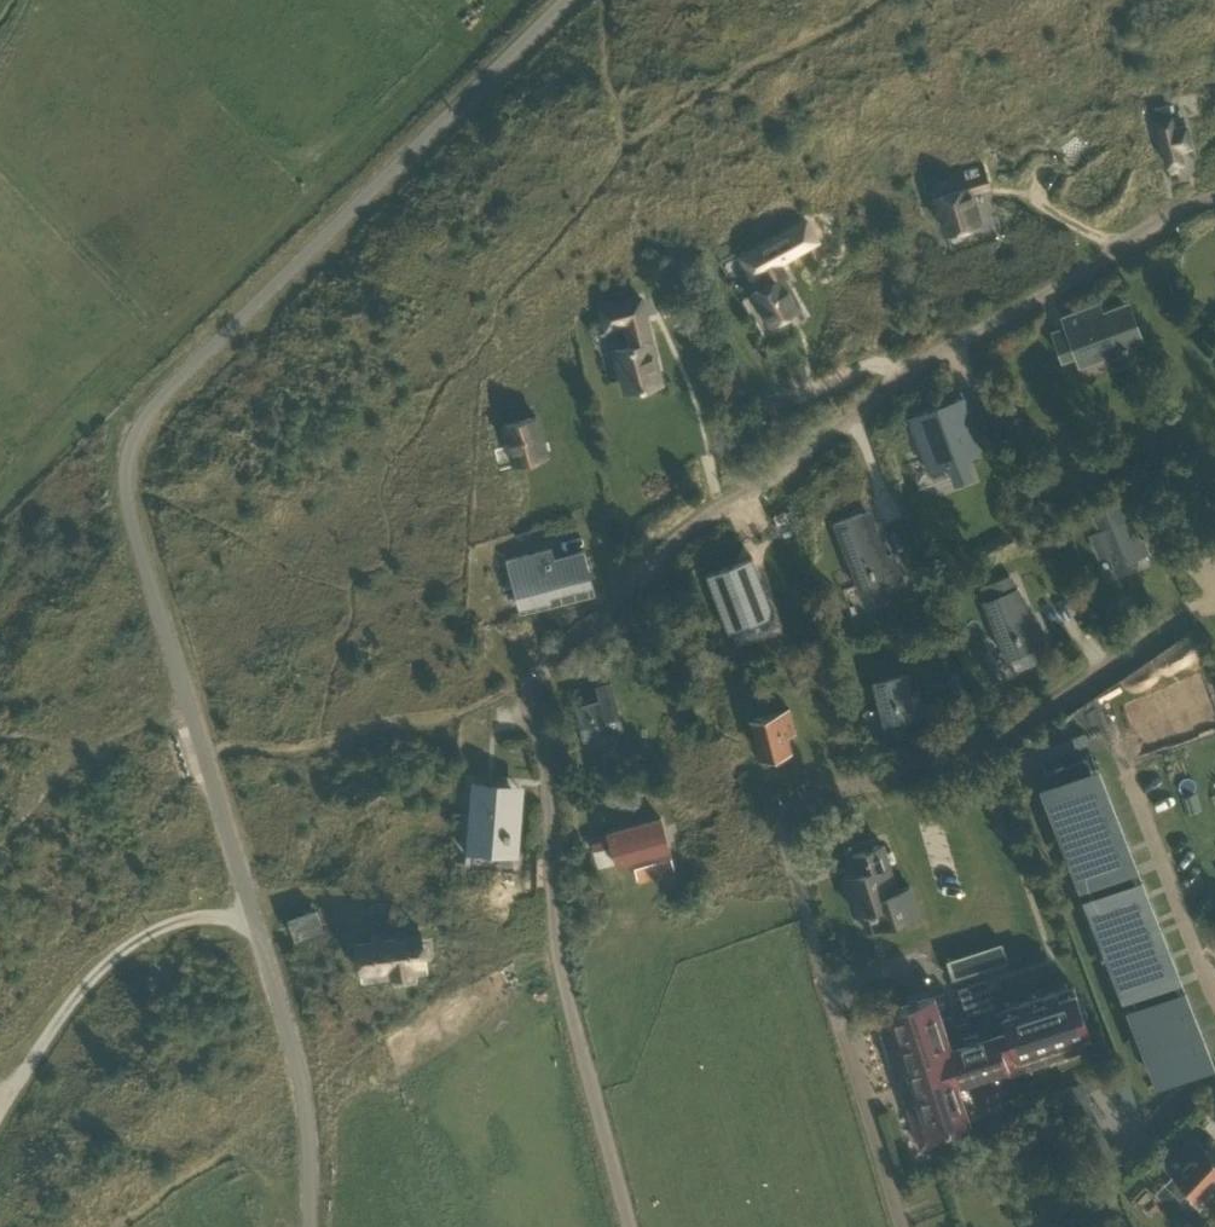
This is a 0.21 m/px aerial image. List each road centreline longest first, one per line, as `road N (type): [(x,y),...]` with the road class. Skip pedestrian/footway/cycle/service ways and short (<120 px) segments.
road 1 (unclassified): [(305,1226),(306,1088),(265,931),(135,550),(121,481),(129,424),(177,358),(548,0)]
road 2 (residential): [(632,1226),(556,929),(545,683),(598,626),(772,482),(1141,242),(1214,207)]
road 3 (unclassified): [(890,1226),(799,934),(785,826),(795,810),(991,755),(1122,658)]

